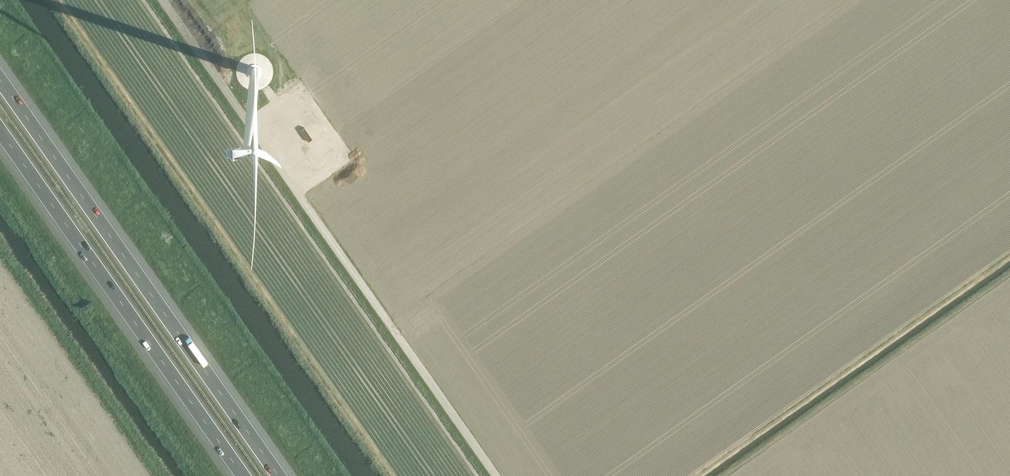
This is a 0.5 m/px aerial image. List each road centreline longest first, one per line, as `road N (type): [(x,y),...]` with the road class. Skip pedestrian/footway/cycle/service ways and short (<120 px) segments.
road 1 (motorway): [(281,475),(0,69)]
road 2 (motorway): [(0,131),(243,475)]

